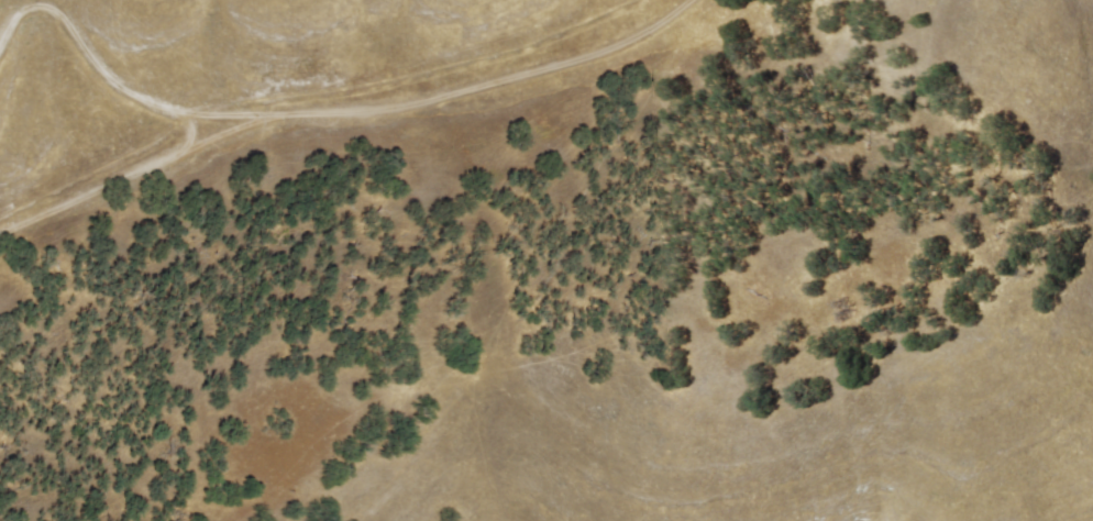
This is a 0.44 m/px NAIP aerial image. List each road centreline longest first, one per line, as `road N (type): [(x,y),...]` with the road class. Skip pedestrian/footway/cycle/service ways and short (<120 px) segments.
road 1 (residential): [(685,0),(628,41),(578,60),(389,104),(271,113),(192,115),(136,99),(109,81),(47,13),(22,12),(0,40)]
road 2 (residential): [(0,233),(271,113)]

